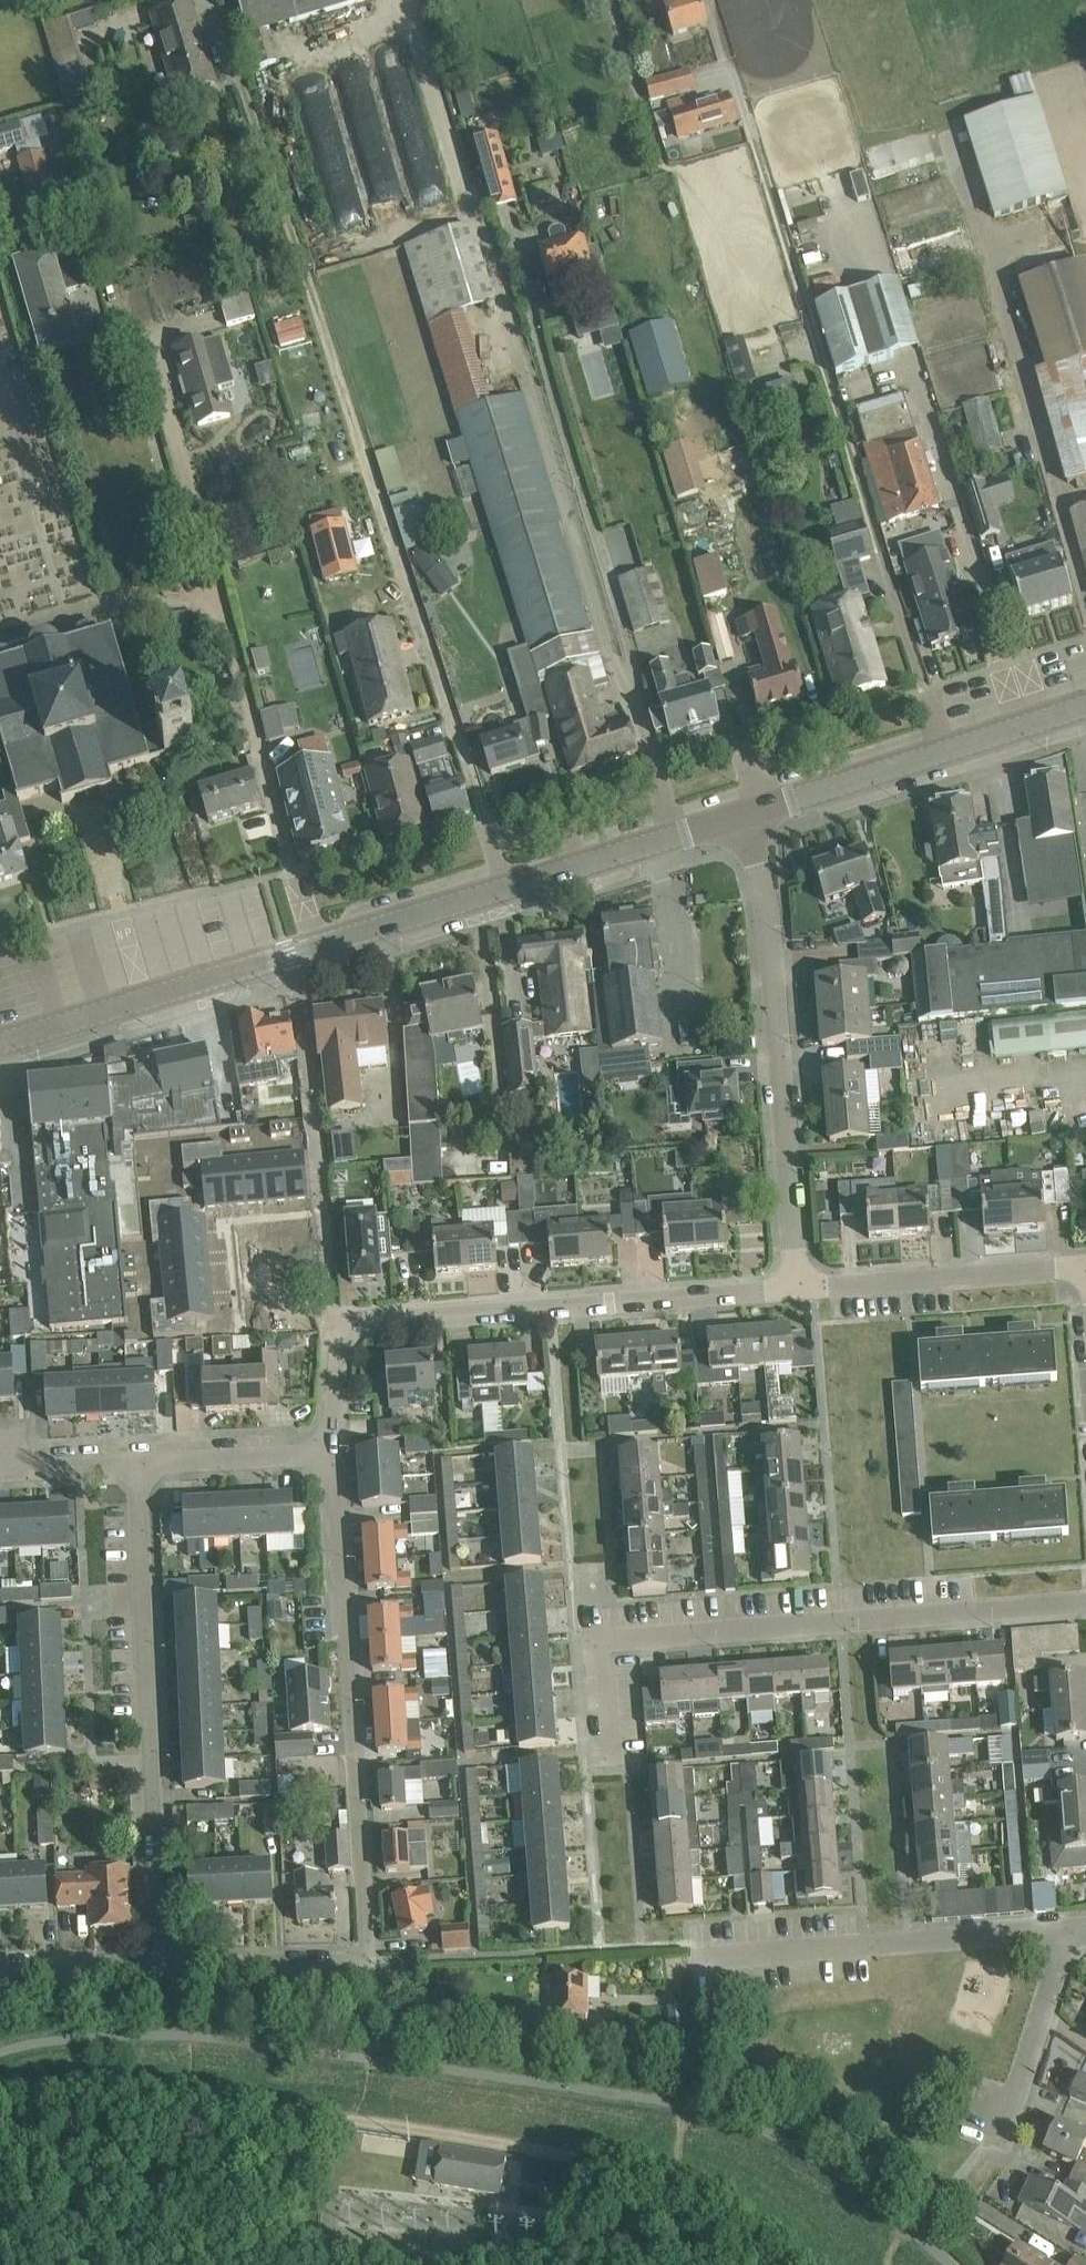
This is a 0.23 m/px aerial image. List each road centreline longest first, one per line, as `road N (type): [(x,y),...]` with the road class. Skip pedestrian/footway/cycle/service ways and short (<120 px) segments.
road 1 (residential): [(505,888),(243,89)]
road 2 (track): [(0,2091),(71,2092),(494,2142),(673,2194),(805,2264)]
road 3 (residential): [(942,750),(712,0)]
road 4 (residential): [(161,1965),(360,1960),(367,1949),(335,1455)]
road 5 (residential): [(315,946),(144,335),(208,319)]
road 6 (residential): [(608,1770),(598,1642),(1085,1602)]
road 7 (residential): [(675,836),(517,255)]
road 8 (residential): [(335,1455),(346,1328),(798,1288)]
road 9 (residential): [(161,1965),(136,1463)]
road 10 (residential): [(798,1288),(766,910),(743,813)]
road 11 (residential): [(1068,1932),(698,1958)]
road 12 (tertiary): [(0,1042),(315,946)]
road 13 (residential): [(798,1288),(1085,1265)]
road 14 (residential): [(996,2145),(1068,1932)]
road 15 (tertiary): [(743,813),(942,750)]
road 16 (residential): [(136,1463),(335,1455)]
road 17 (tertiary): [(315,946),(505,888)]
road 18 (tertiary): [(505,888),(675,836)]
road 19 (residential): [(0,1966),(161,1965)]
road 20 (tertiary): [(942,750),(1085,704)]
road 21 (residential): [(0,1456),(33,1467),(136,1463)]

